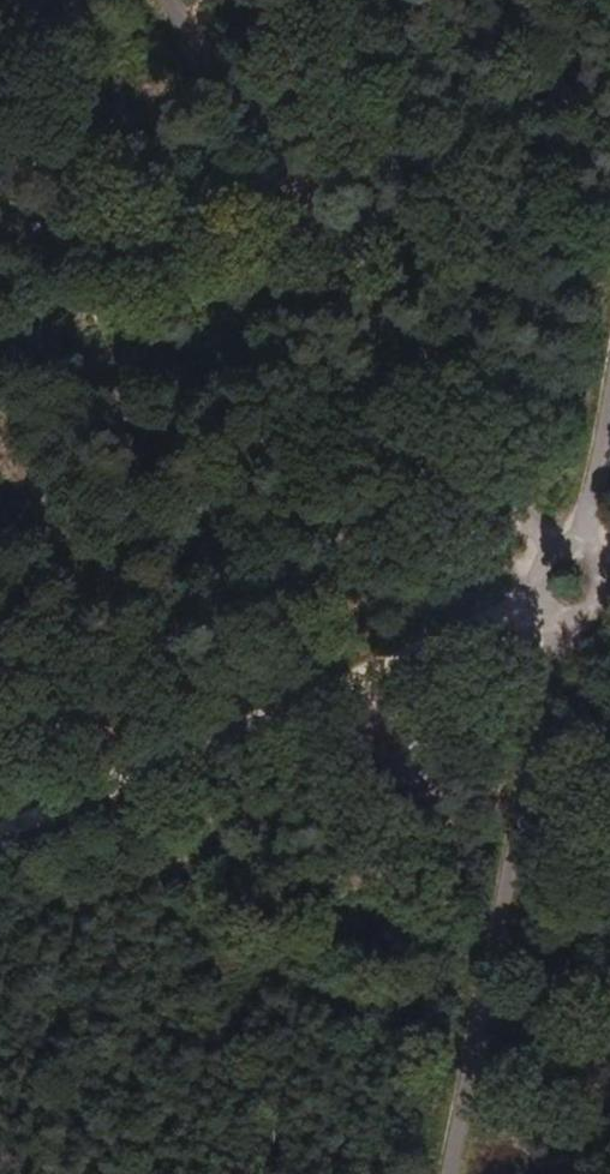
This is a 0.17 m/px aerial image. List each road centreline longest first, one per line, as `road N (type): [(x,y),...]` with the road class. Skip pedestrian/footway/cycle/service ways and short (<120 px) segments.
road 1 (track): [(160,0),(543,549)]
road 2 (track): [(0,831),(532,593)]
road 3 (unclassified): [(447,1173),(558,616)]
road 4 (unclassified): [(573,541),(609,345)]
road 5 (unclassified): [(558,616),(588,612),(605,590),(603,563),(573,541)]

